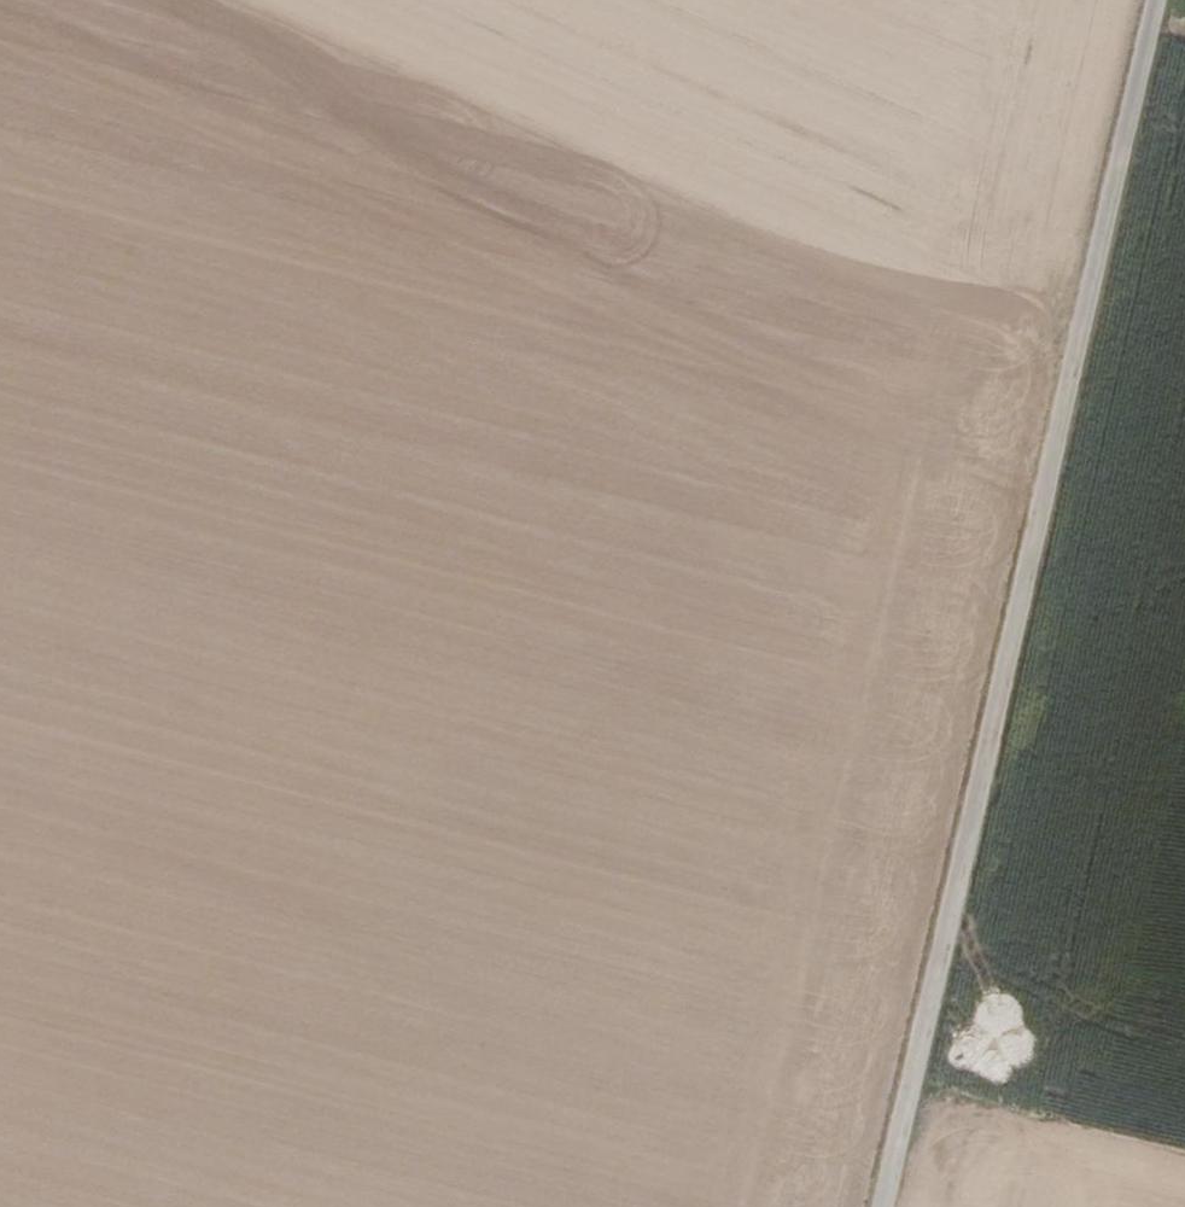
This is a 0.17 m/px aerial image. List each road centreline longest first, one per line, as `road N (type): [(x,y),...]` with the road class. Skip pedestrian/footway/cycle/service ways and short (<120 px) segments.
road 1 (unclassified): [(1164,0),(889,1206)]

